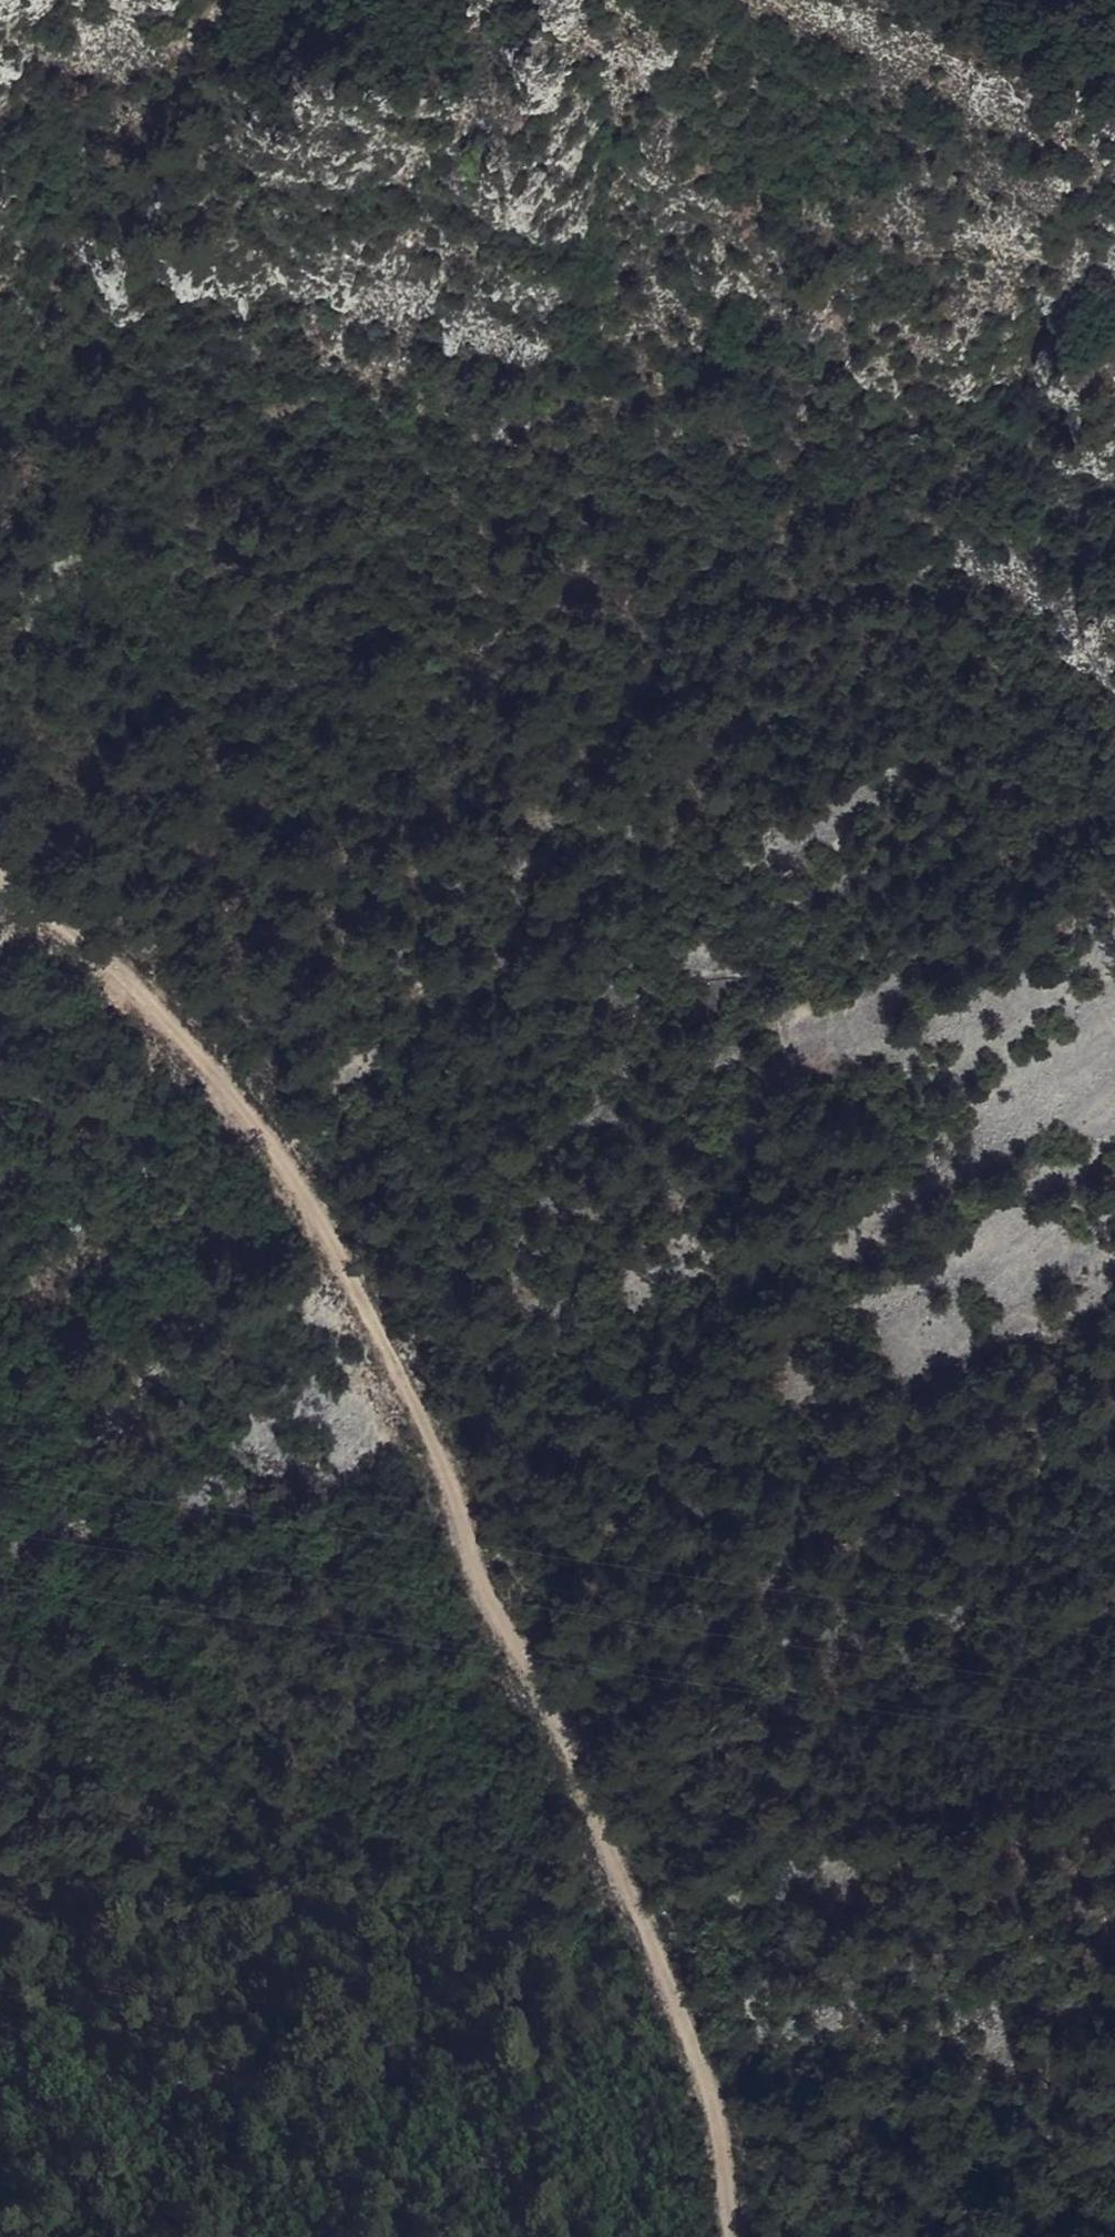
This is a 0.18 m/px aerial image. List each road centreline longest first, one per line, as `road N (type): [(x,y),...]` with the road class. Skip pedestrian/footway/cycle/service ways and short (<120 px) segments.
road 1 (track): [(733,2236),(712,2094),(405,1377),(328,1230),(247,1107),(128,971),(0,871)]

